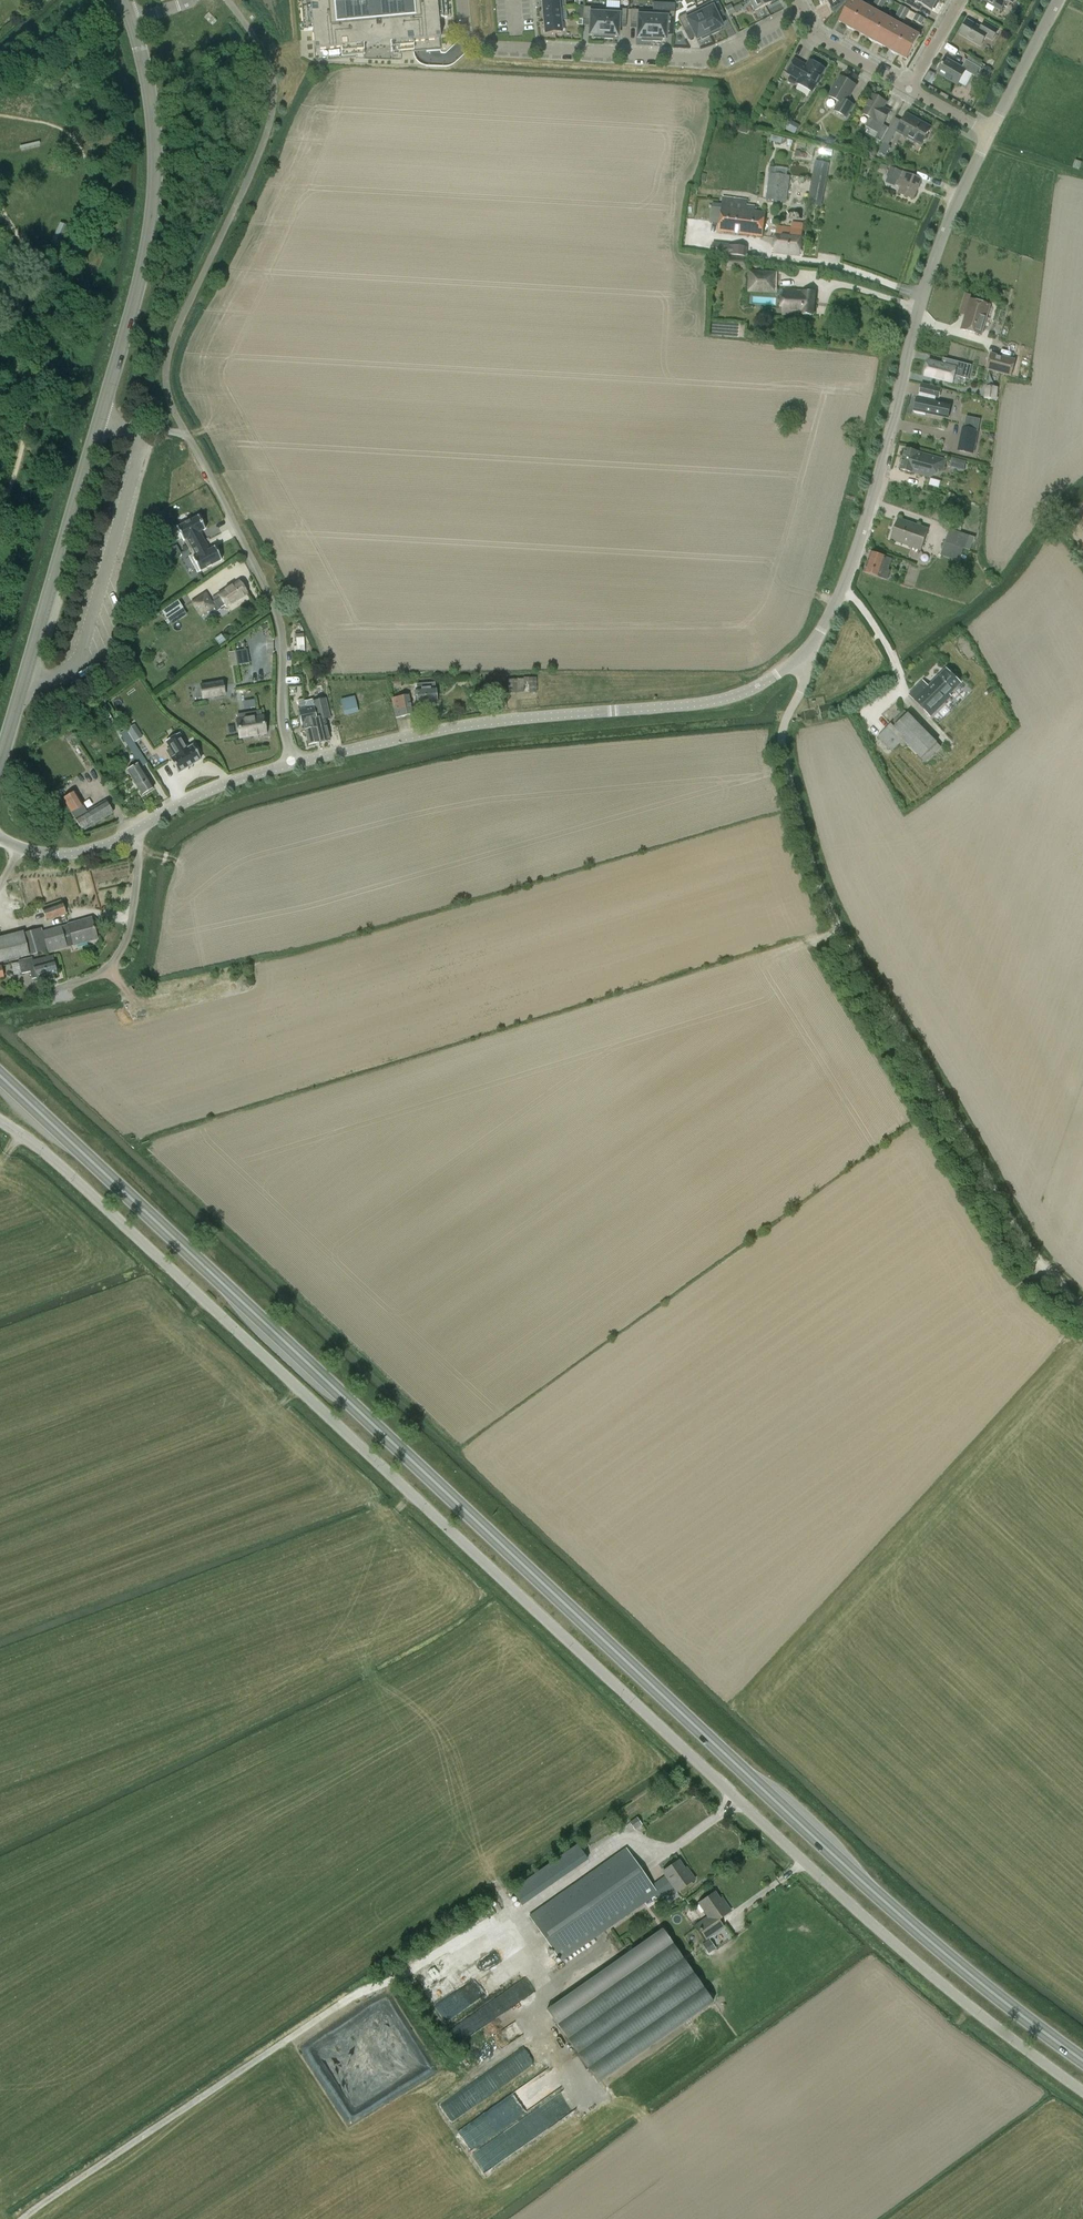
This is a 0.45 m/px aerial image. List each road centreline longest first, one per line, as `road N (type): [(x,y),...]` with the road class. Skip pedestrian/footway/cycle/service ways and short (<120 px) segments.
road 1 (trunk): [(1082,2058),(899,1910),(0,1076)]
road 2 (unclassified): [(1082,2086),(857,1910),(333,1418),(0,1119)]
road 3 (unclassified): [(1082,1306),(1032,1256),(836,924),(781,752),(805,678),(800,658)]
road 4 (residential): [(800,658),(831,616),(858,555),(933,263),(990,131)]
road 5 (residential): [(292,764),(504,720),(734,695),(800,658)]
road 6 (unclassified): [(178,422),(165,363),(264,140),(275,93),(268,61),(227,0)]
road 7 (tertiary): [(96,412),(150,213),(153,125),(132,22)]
road 8 (unclassified): [(178,422),(274,606),(279,718),(292,764)]
road 9 (tertiary): [(0,753),(96,412)]
road 10 (residential): [(520,49),(712,55),(797,12)]
road 11 (unclassified): [(134,832),(133,912),(119,953),(91,977),(50,989),(28,984)]
road 12 (residential): [(134,832),(215,786),(292,764)]
road 13 (residential): [(990,131),(1058,0)]
road 14 (residential): [(0,840),(52,855),(103,847),(134,832)]
road 15 (residential): [(909,84),(815,32),(797,12)]

